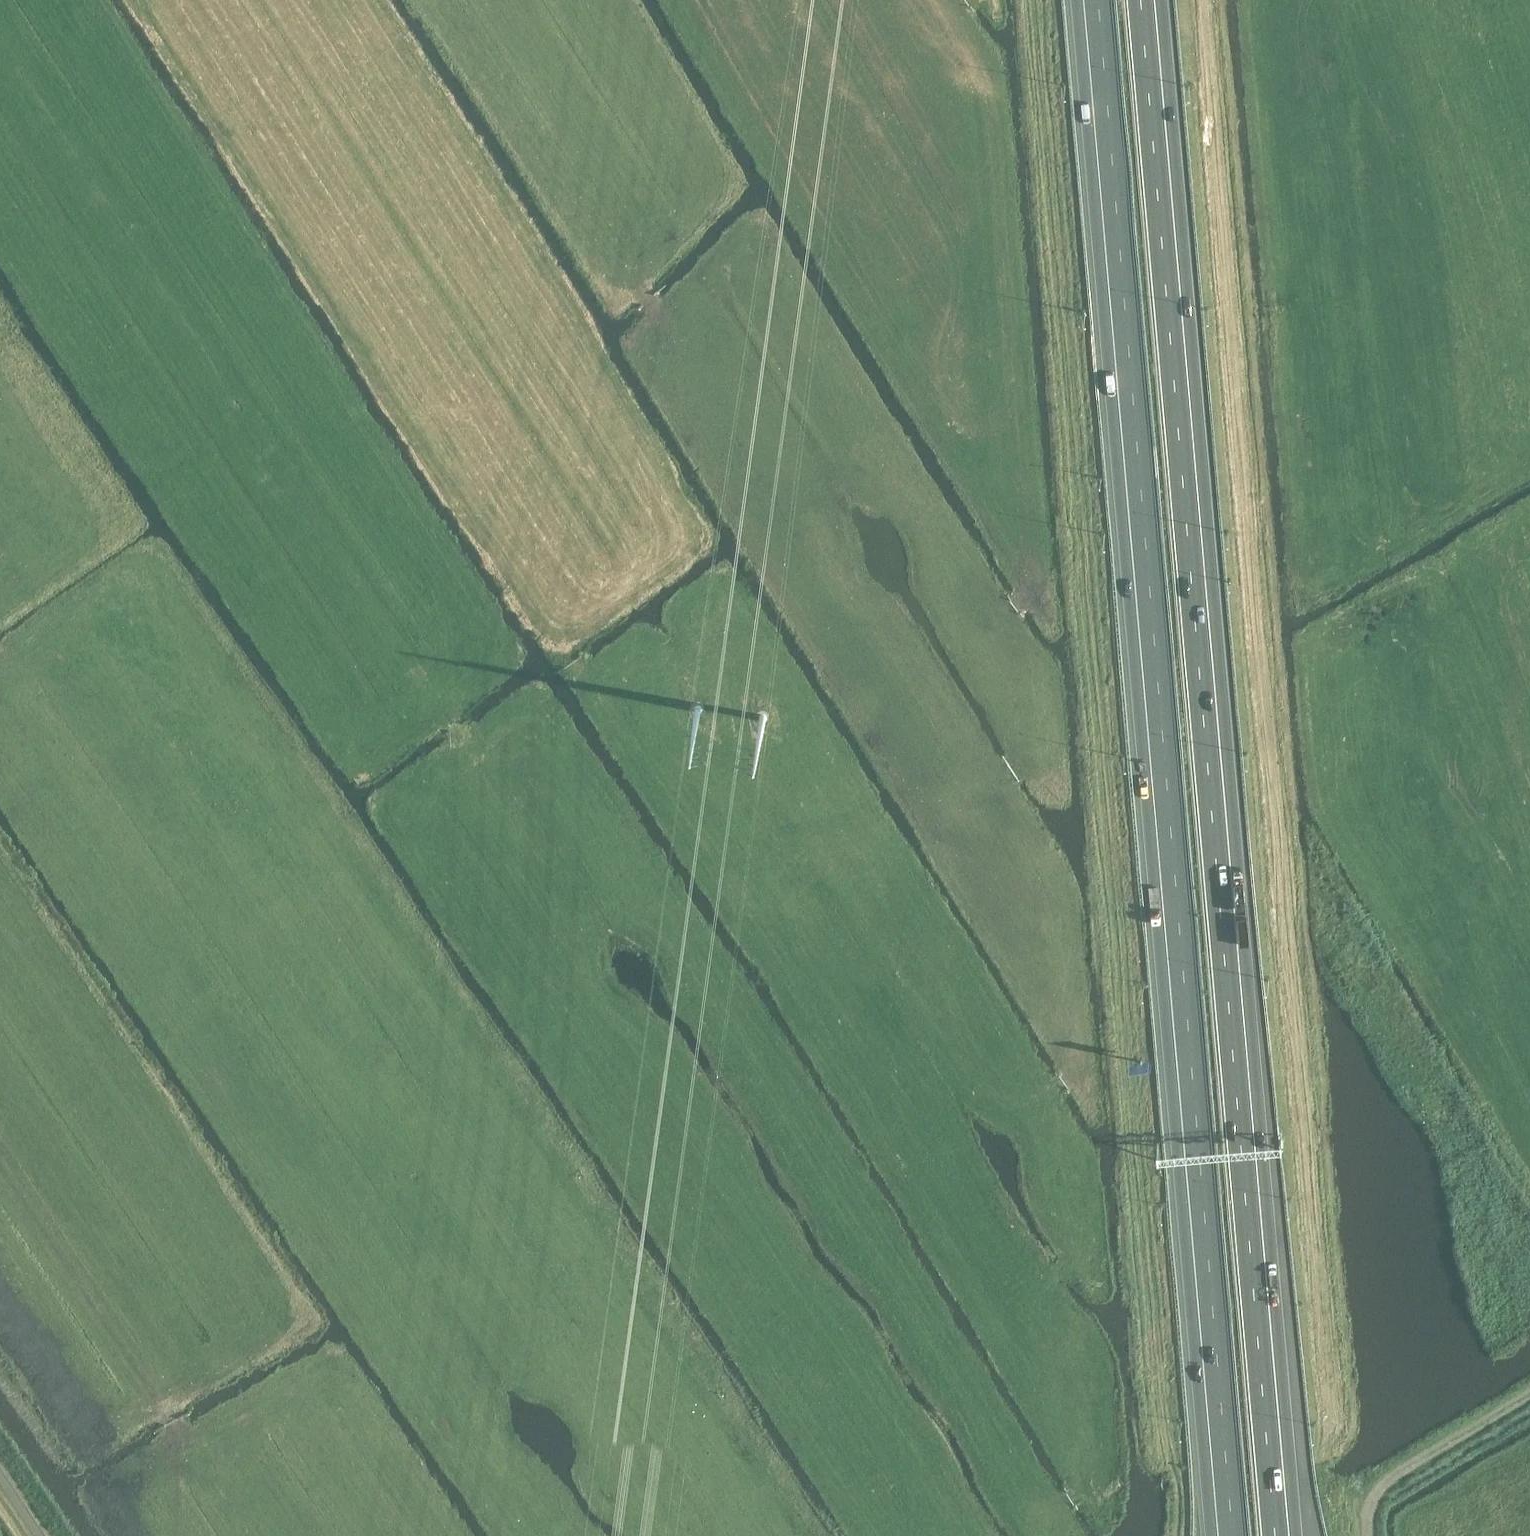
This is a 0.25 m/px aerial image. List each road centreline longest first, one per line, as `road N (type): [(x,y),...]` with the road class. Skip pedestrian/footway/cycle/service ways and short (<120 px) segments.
road 1 (motorway): [(1091,0),(1226,1535)]
road 2 (motorway): [(1283,1535),(1149,0)]

